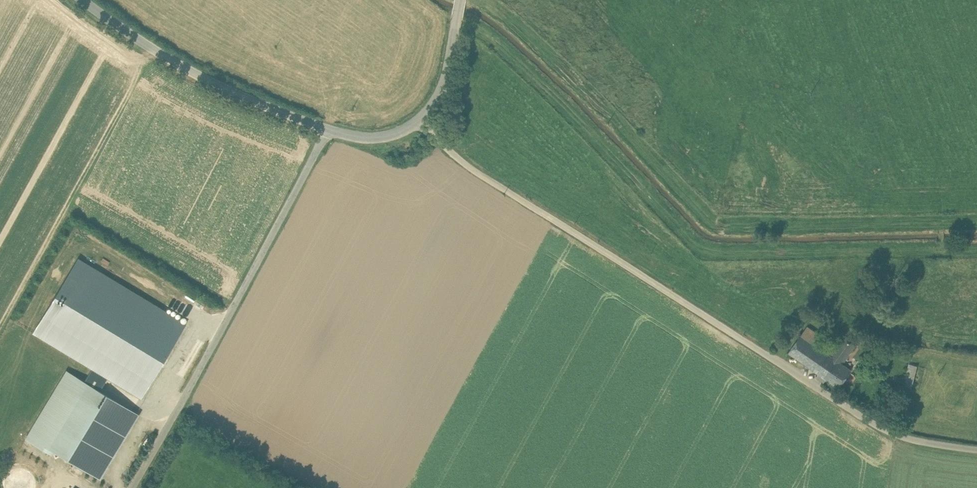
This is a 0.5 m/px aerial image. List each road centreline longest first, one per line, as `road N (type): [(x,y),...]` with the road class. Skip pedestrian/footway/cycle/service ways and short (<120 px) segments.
road 1 (track): [(415,121),(484,177),(871,423),(913,441),(976,449)]
road 2 (tertiary): [(461,0),(446,81),(434,103),(394,133),(367,138),(205,78),(82,0)]
road 3 (track): [(328,129),(130,487)]

